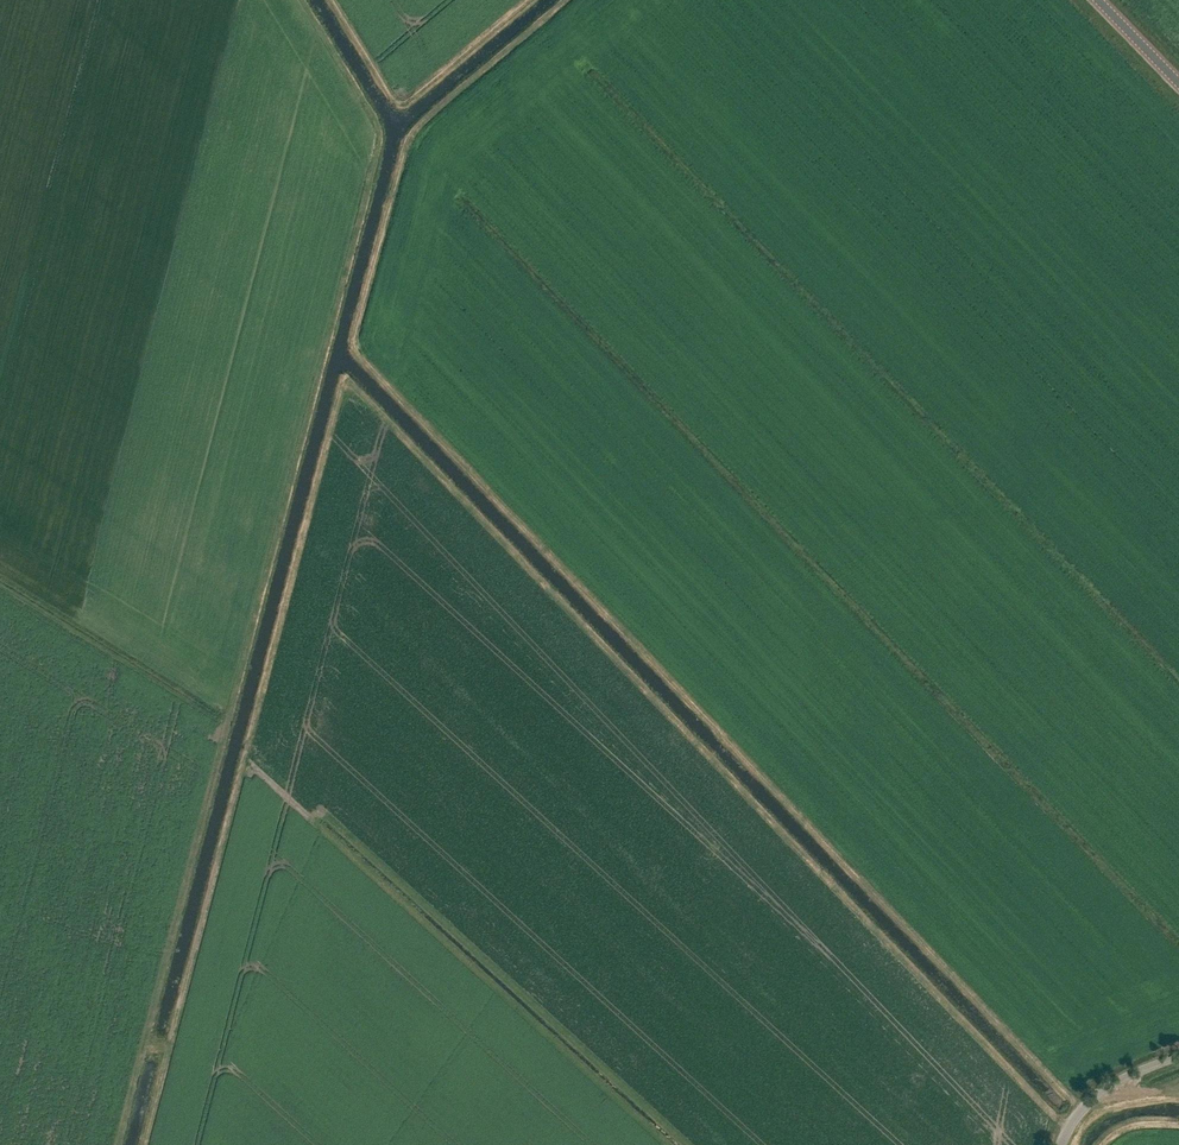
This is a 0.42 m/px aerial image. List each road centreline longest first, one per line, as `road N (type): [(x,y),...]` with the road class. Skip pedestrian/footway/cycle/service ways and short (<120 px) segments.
road 1 (unclassified): [(1058,1144),(1099,1091),(1178,1052)]

